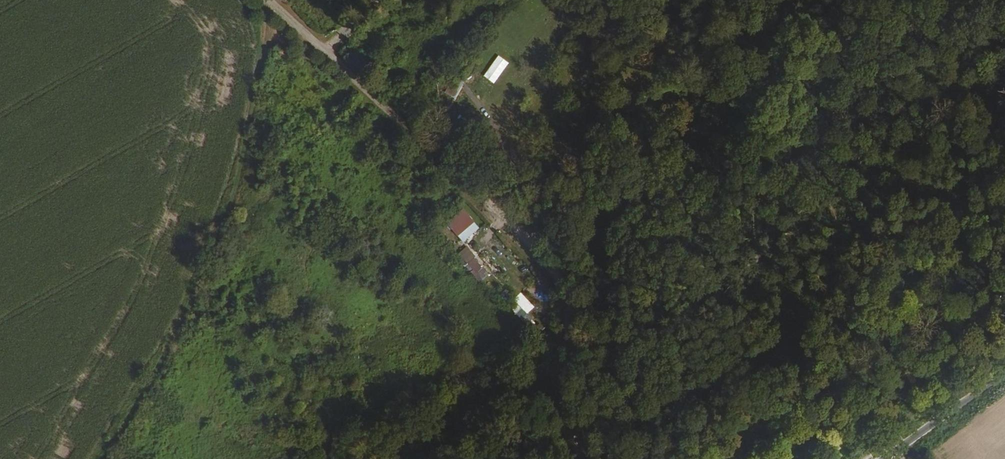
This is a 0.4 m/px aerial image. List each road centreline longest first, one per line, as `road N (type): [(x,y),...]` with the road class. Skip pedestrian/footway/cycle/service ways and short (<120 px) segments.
road 1 (unclassified): [(577,443),(569,310),(548,263),(265,0)]
road 2 (track): [(103,458),(189,310),(237,194),(271,6)]
road 3 (track): [(569,336),(477,458)]
road 4 (track): [(1004,374),(896,458)]

